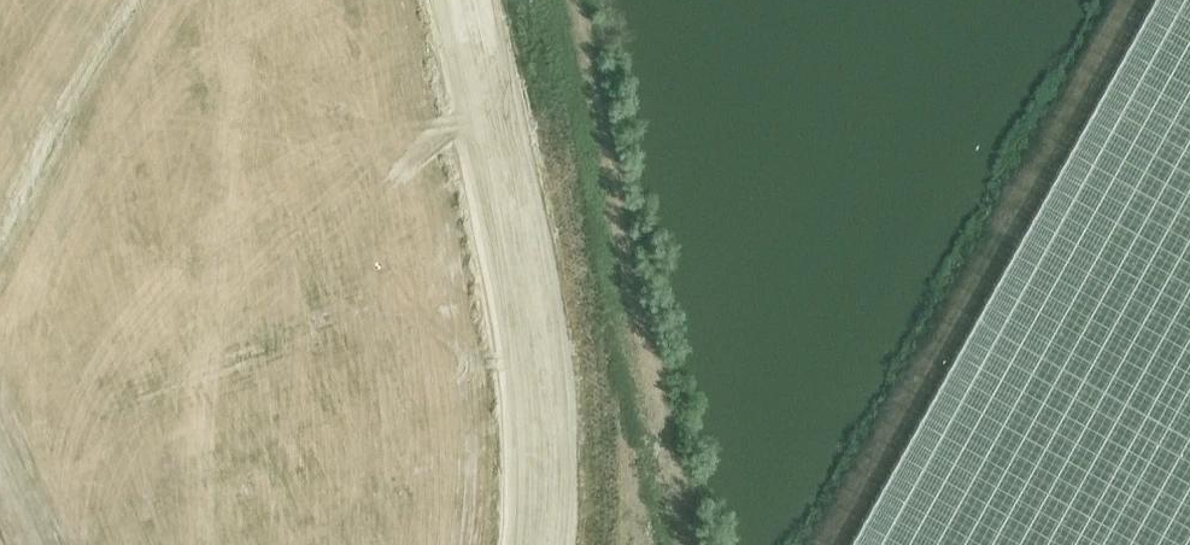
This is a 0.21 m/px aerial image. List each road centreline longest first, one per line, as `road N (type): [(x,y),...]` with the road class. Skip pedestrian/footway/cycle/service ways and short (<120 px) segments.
road 1 (unclassified): [(459,0),(496,325),(501,544)]

